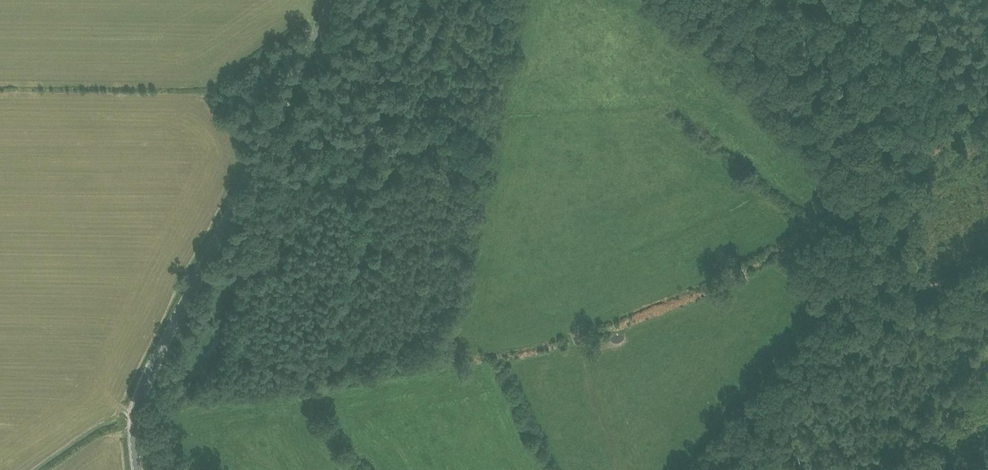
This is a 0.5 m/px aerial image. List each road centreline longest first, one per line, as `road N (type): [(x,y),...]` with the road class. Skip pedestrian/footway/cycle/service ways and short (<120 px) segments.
road 1 (tertiary): [(137,469),(133,415),(142,386),(330,0)]

